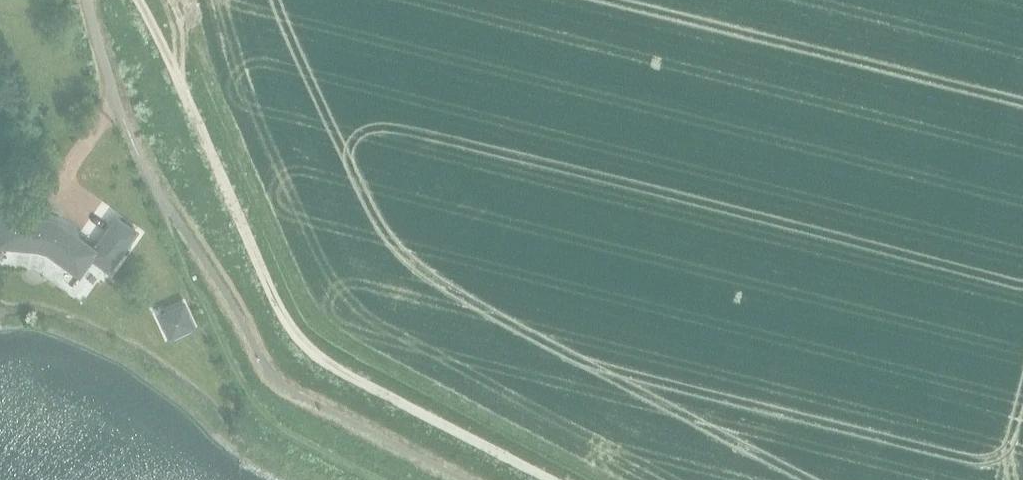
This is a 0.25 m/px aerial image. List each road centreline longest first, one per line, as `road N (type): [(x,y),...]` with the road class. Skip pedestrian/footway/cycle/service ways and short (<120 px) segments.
road 1 (track): [(138,0),(286,315),(321,355),(369,387),(549,479)]

